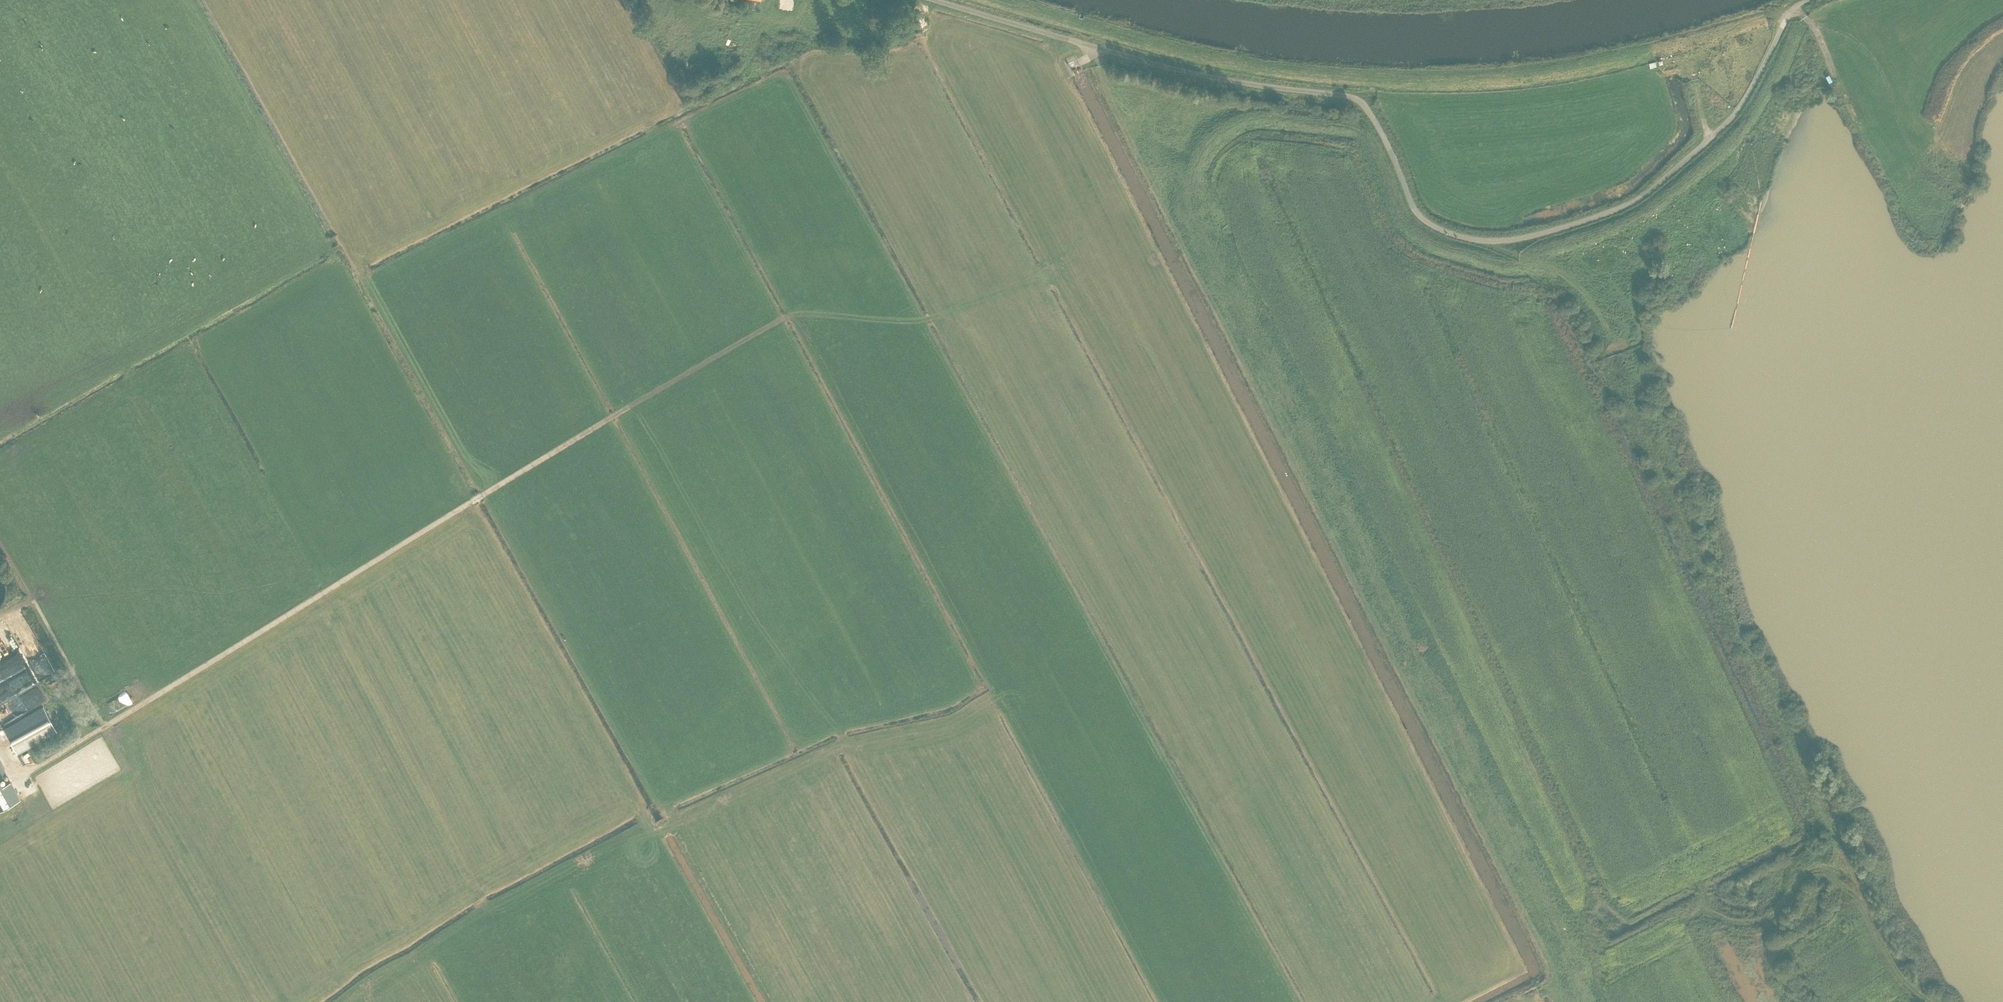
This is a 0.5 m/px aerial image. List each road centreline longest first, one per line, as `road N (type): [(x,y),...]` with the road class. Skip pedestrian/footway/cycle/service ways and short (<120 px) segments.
road 1 (unclassified): [(1793,7),(1741,106),(1641,197),(1572,224),(1492,240),(1423,219),(1381,130),(1355,98),(1172,69),(937,0)]
road 2 (track): [(1840,871),(1808,872),(1779,911),(1751,923),(1713,912),(1699,885)]
road 3 (track): [(1928,1001),(1898,973),(1857,887),(1840,871)]
road 4 (track): [(1492,240),(1571,280),(1595,308)]

